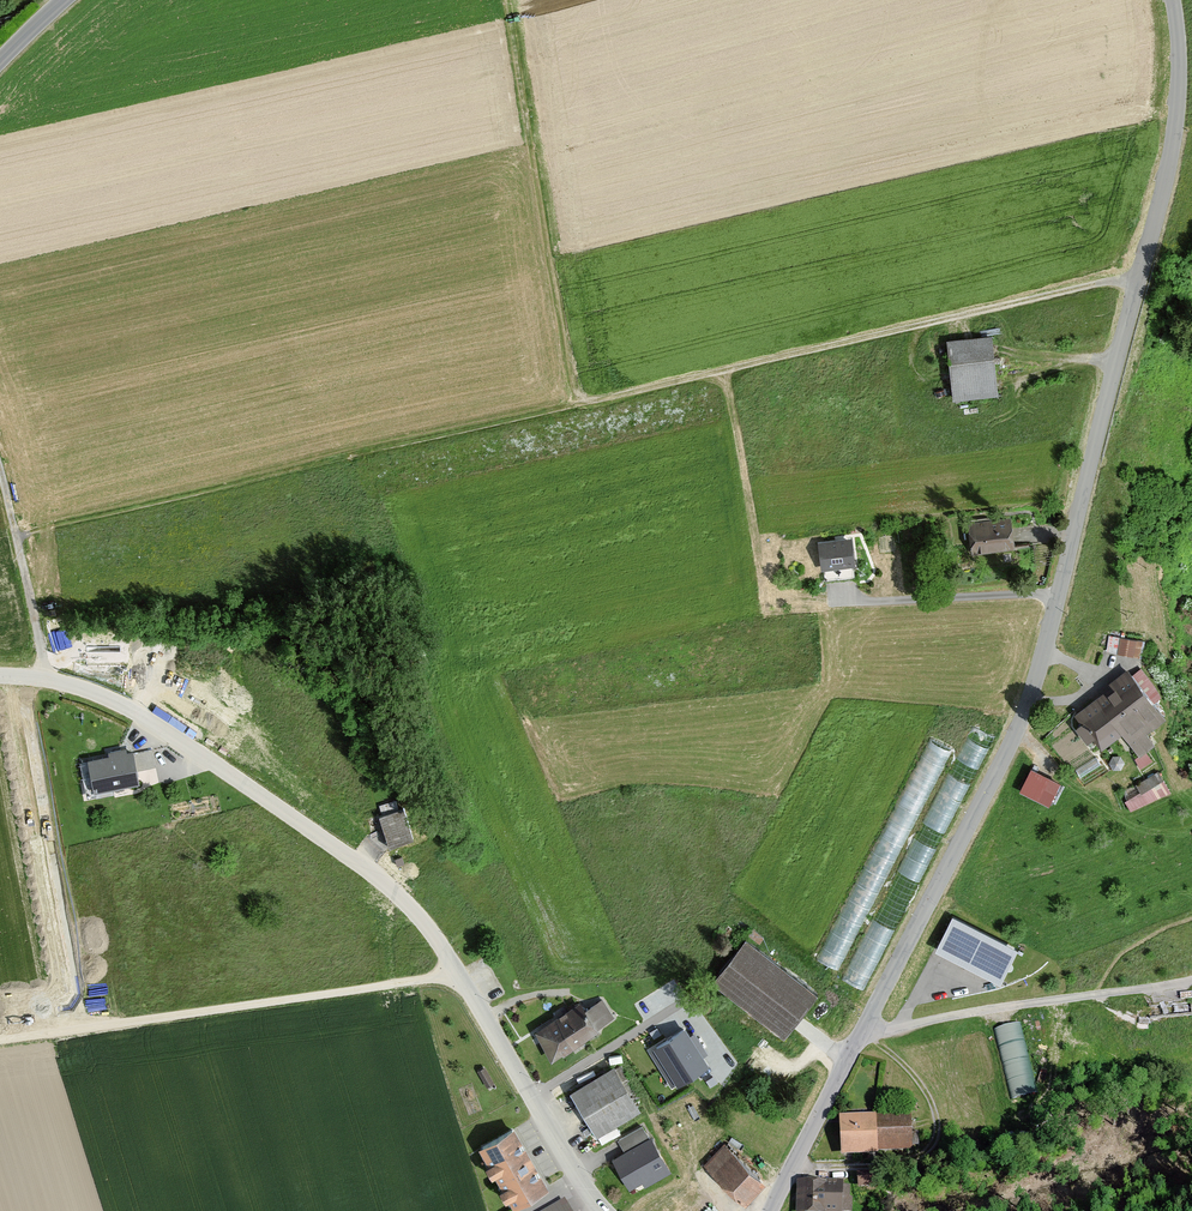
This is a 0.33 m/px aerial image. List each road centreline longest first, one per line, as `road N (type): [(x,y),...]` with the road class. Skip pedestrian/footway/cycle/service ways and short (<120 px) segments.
road 1 (tertiary): [(1173,0),(1180,82),(1166,176),(1028,702),(768,1210)]
road 2 (track): [(1140,274),(15,536)]
road 3 (unclassified): [(603,1210),(461,975),(390,889),(131,710),(74,686),(0,676)]
road 4 (track): [(461,975),(0,1042)]
road 5 (track): [(590,401),(573,385),(505,0)]
road 6 (track): [(849,598),(782,593),(765,579),(725,370)]
road 7 (track): [(0,468),(49,680)]

